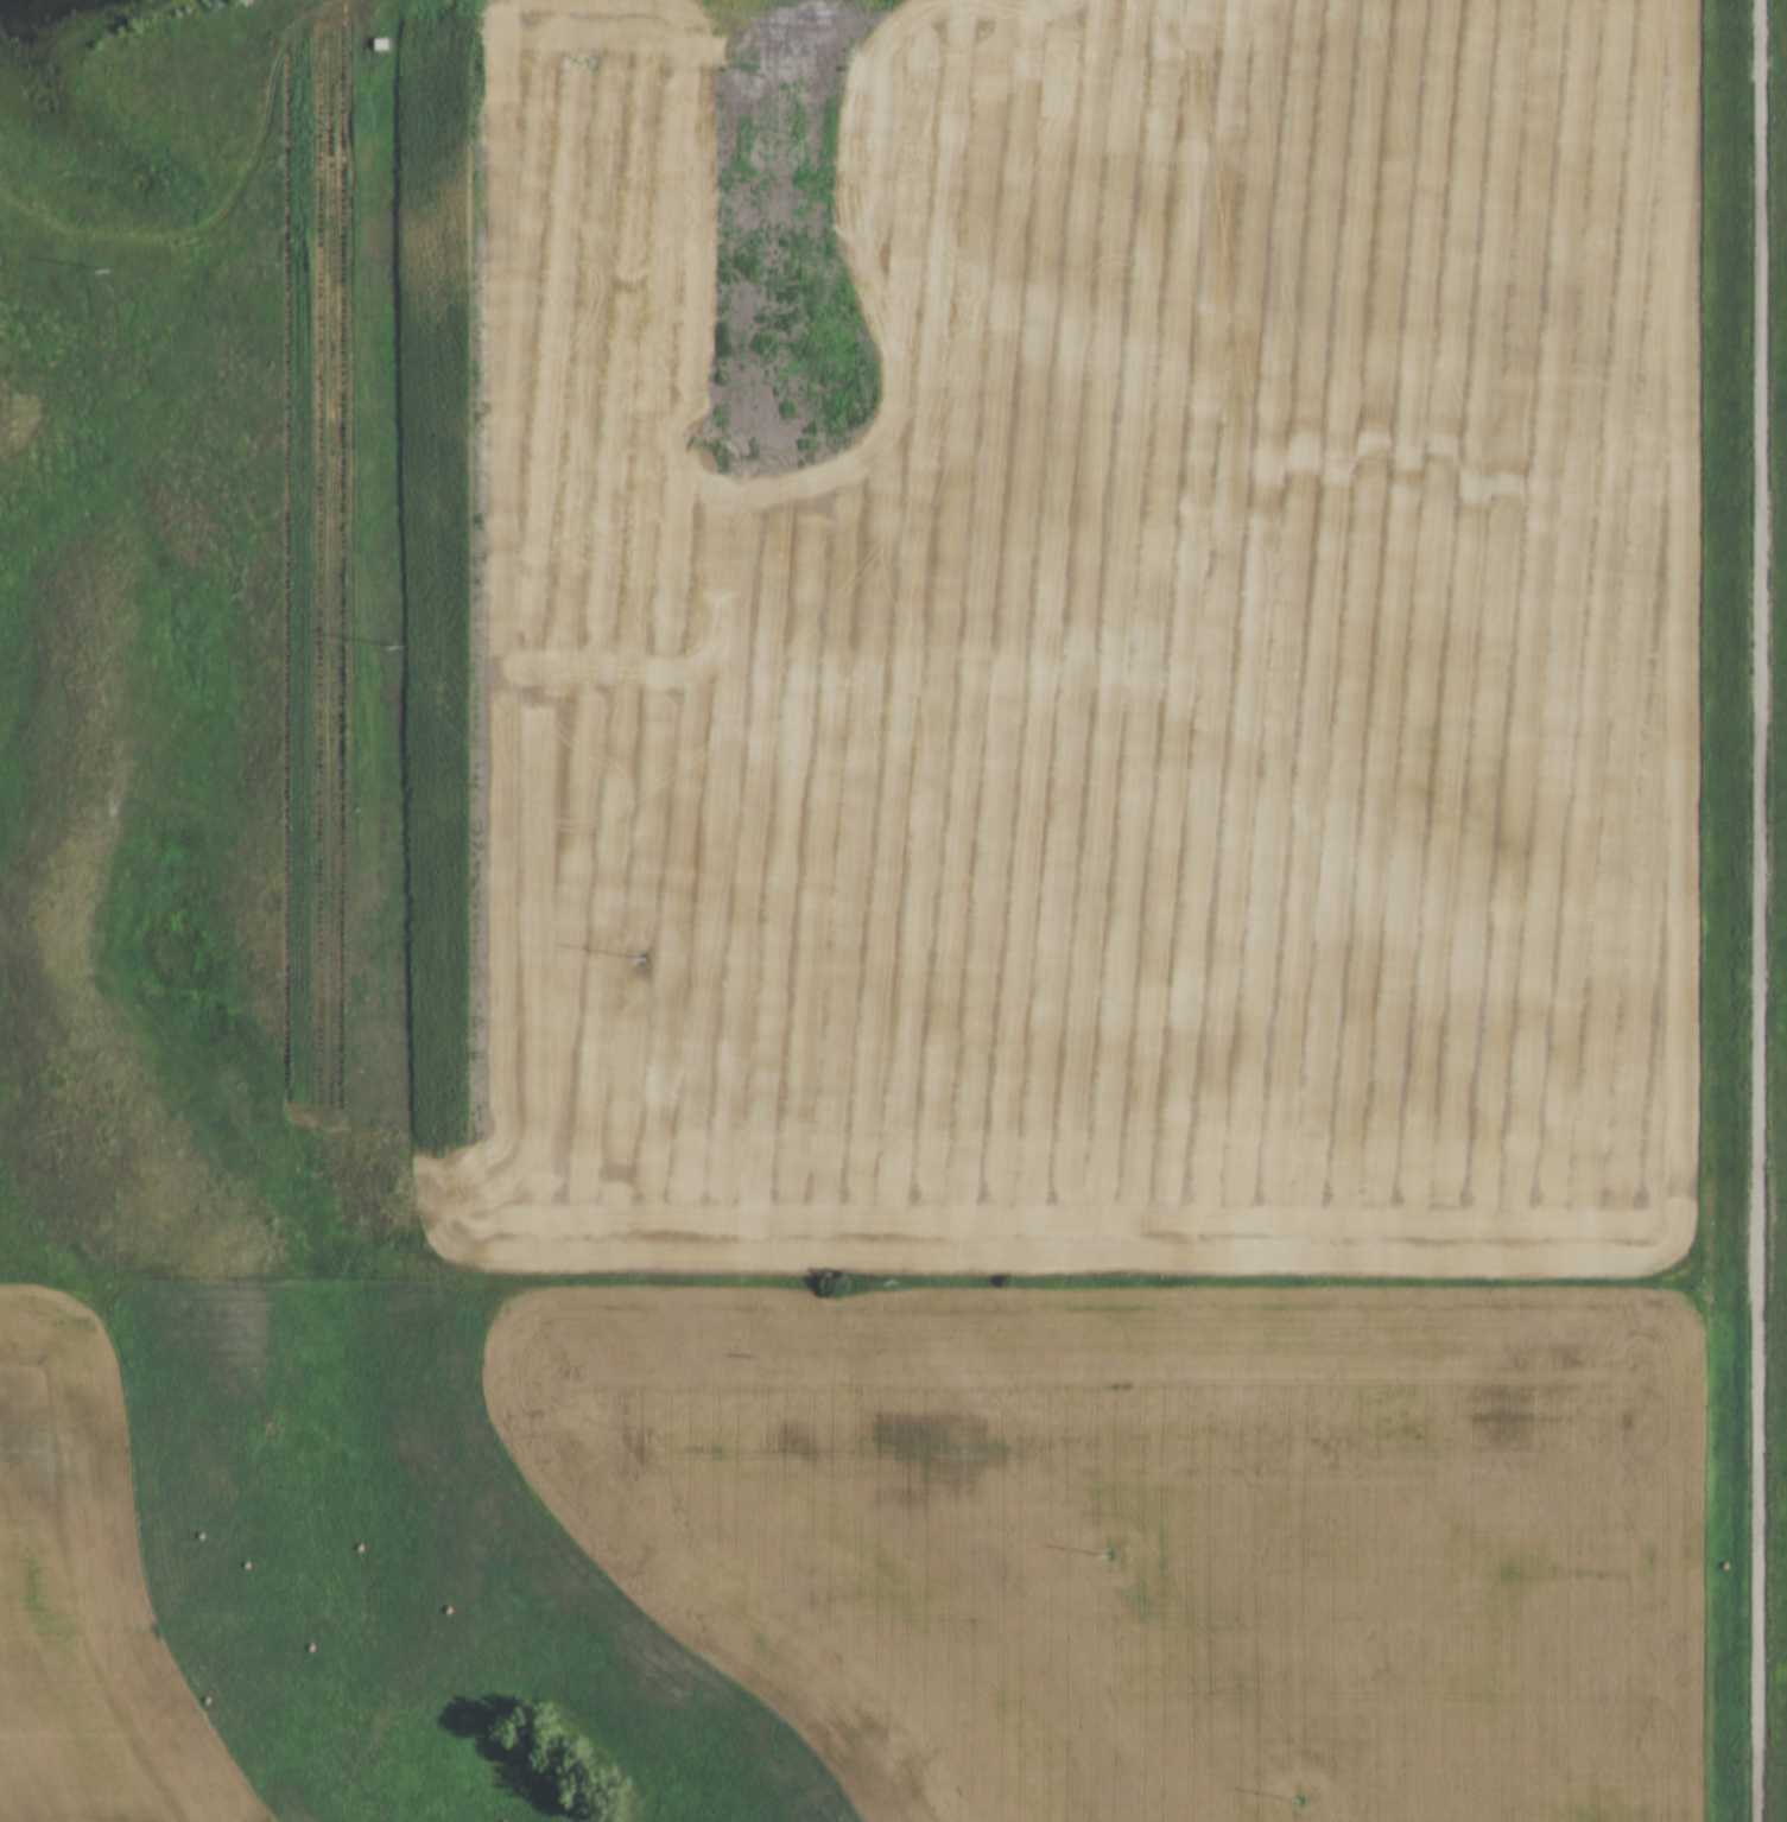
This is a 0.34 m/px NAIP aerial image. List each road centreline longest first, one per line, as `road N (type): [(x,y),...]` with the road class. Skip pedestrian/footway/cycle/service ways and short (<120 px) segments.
road 1 (tertiary): [(1759,1821),(1762,0)]

